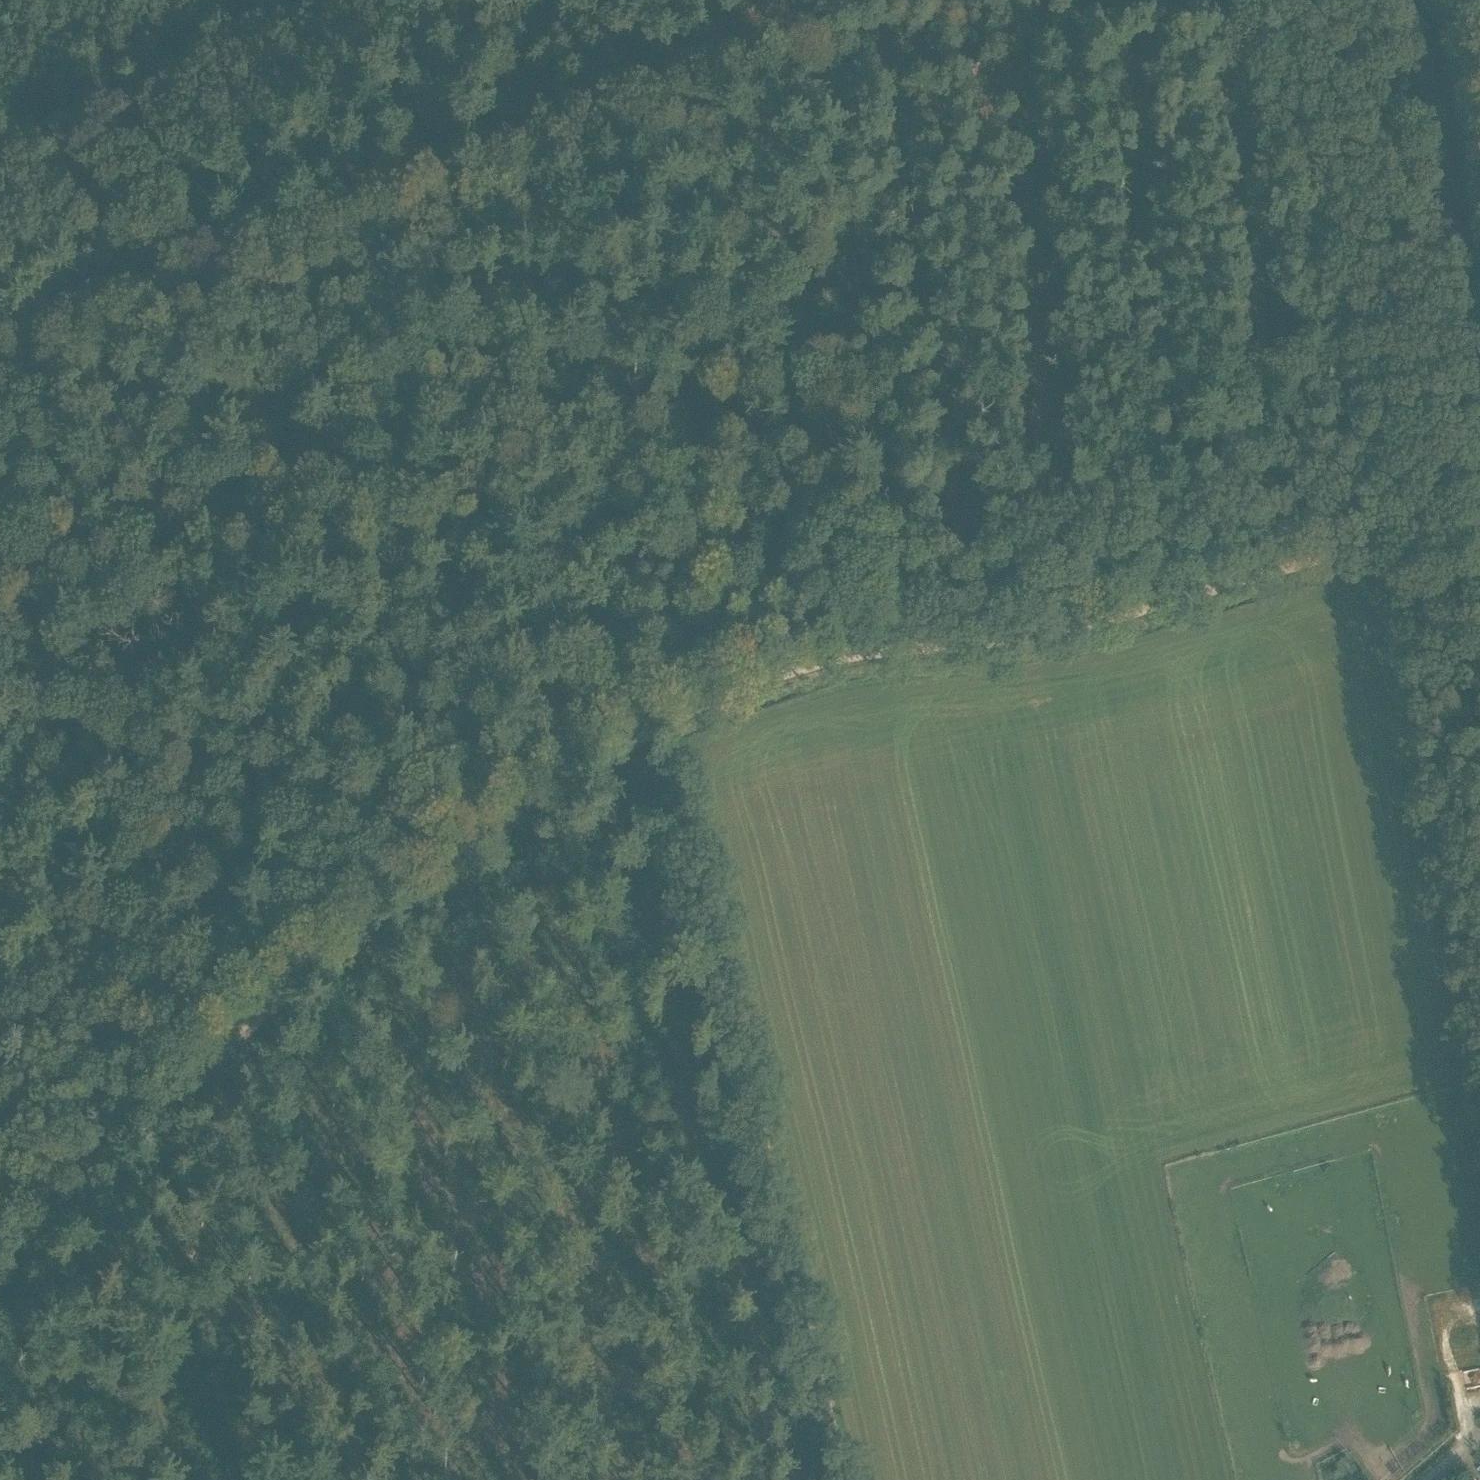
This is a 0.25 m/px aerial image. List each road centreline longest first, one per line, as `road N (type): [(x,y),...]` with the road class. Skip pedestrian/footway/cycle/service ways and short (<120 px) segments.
road 1 (track): [(1429,534),(1017,640),(829,662),(693,711),(478,848),(113,1148),(0,1216)]
road 2 (track): [(0,382),(823,71)]
road 3 (track): [(1336,0),(1429,503)]
road 4 (track): [(823,71),(886,524)]
road 5 (track): [(1429,534),(1479,778)]

